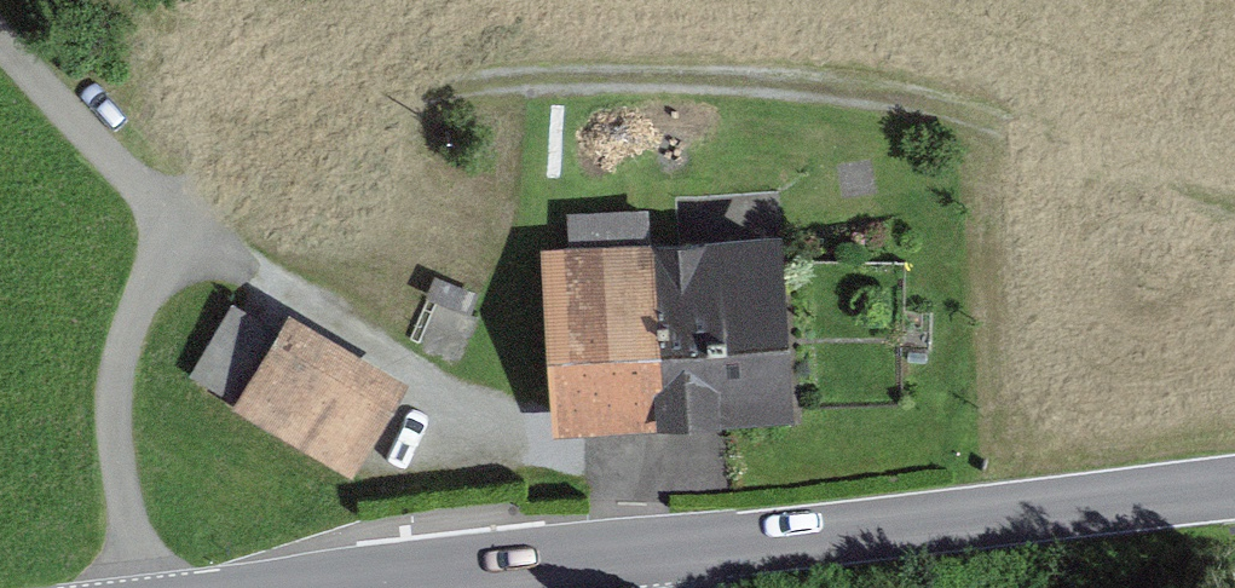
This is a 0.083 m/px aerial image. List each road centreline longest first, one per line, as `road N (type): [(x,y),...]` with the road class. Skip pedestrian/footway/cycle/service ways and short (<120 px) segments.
road 1 (track): [(170,209),(331,114),(454,84),(588,71),(908,93),(1234,204)]
road 2 (tertiary): [(318,587),(1234,480)]

